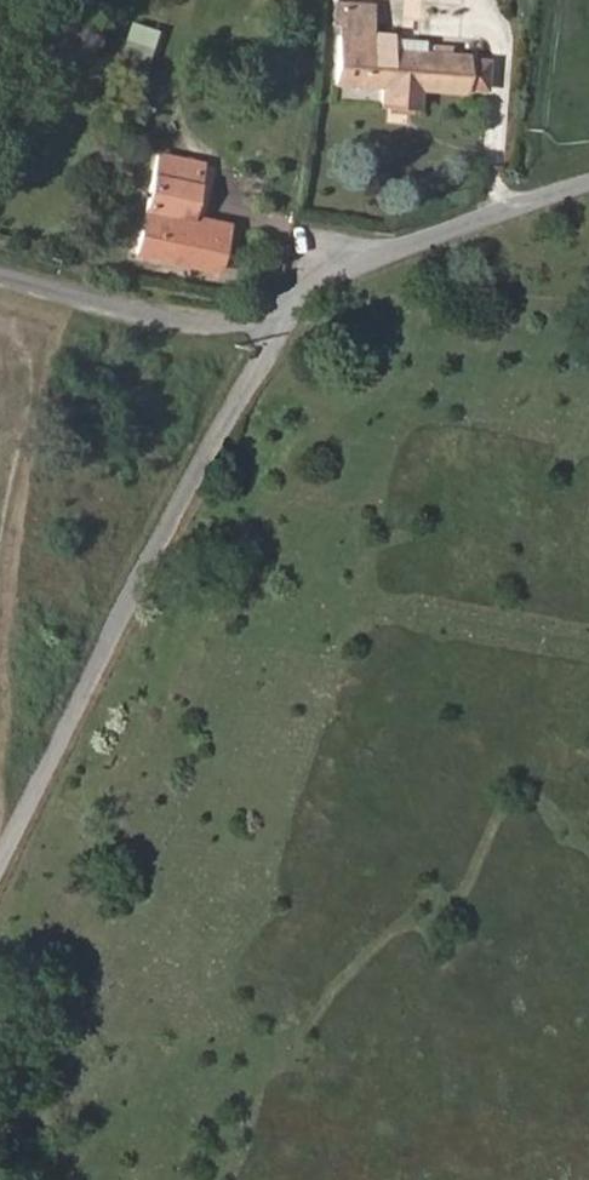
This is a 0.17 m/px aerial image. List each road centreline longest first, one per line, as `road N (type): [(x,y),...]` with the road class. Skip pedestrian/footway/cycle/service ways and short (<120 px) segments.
road 1 (residential): [(302,298),(234,435),(111,644),(0,894)]
road 2 (residential): [(302,298),(236,313),(136,302),(0,263)]
road 3 (residential): [(588,188),(534,202),(302,298)]

